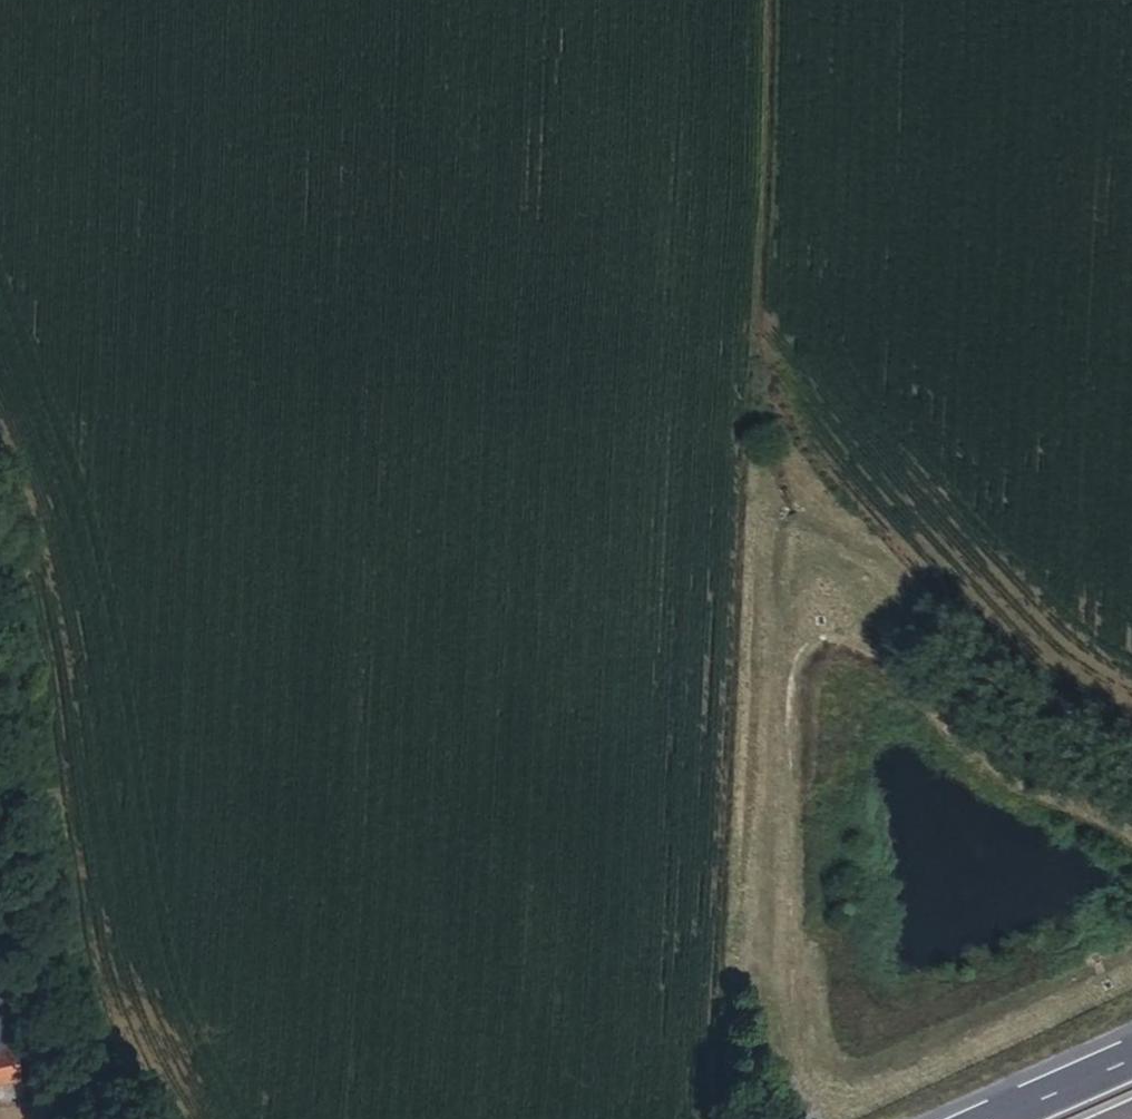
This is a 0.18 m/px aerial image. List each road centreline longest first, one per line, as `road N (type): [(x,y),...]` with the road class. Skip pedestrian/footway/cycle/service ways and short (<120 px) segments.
road 1 (trunk): [(1131,1056),(990,1118)]

